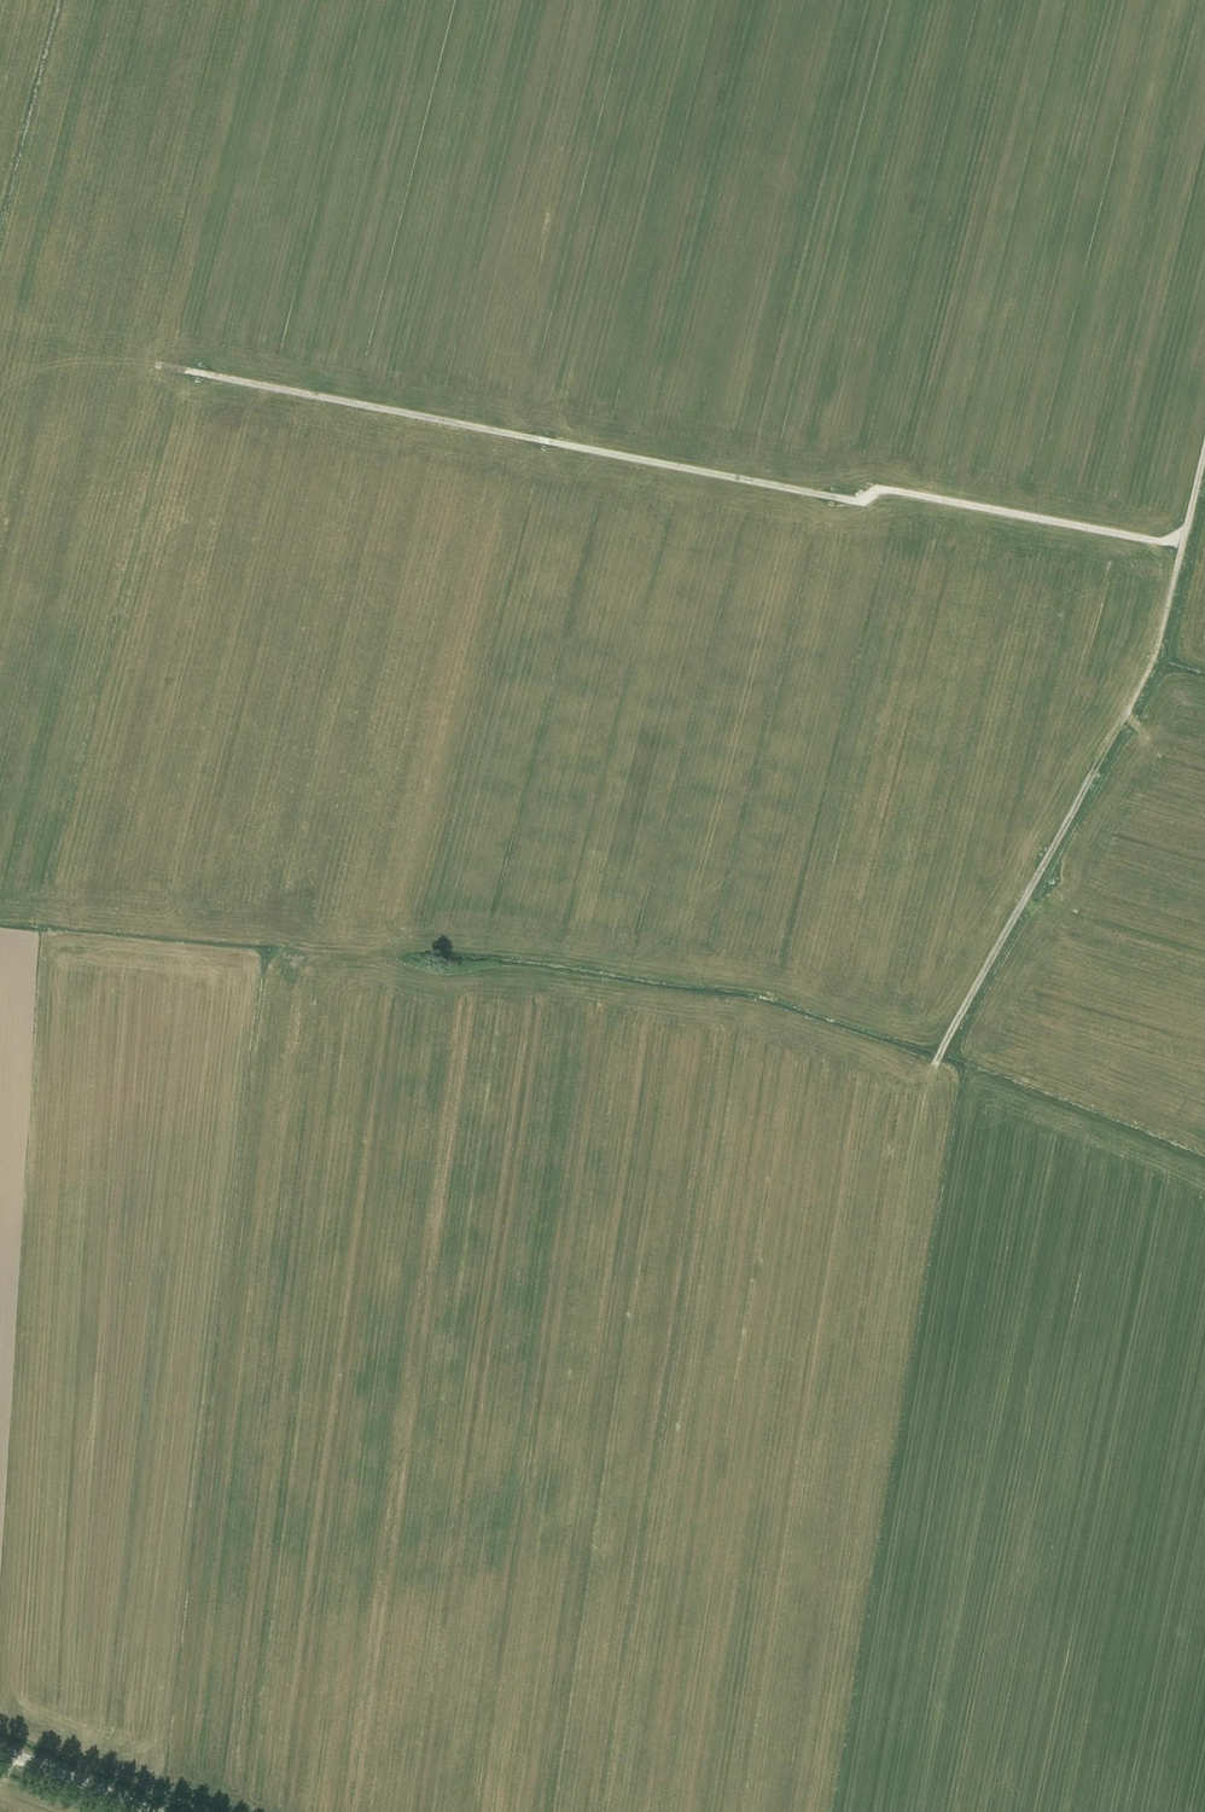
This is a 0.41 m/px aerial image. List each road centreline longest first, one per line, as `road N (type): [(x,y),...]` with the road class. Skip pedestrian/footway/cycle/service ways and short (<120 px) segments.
road 1 (unclassified): [(940,1053),(1147,677),(1204,455)]
road 2 (unclassified): [(155,1811),(0,1749)]

